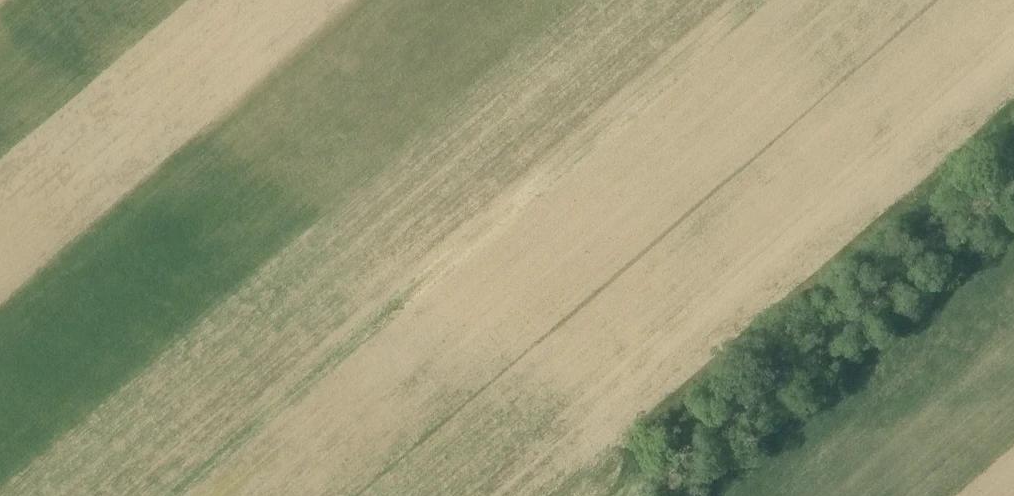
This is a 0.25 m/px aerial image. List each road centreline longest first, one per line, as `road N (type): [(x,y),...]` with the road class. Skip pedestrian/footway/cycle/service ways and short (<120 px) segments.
road 1 (unclassified): [(1013,183),(648,495)]

